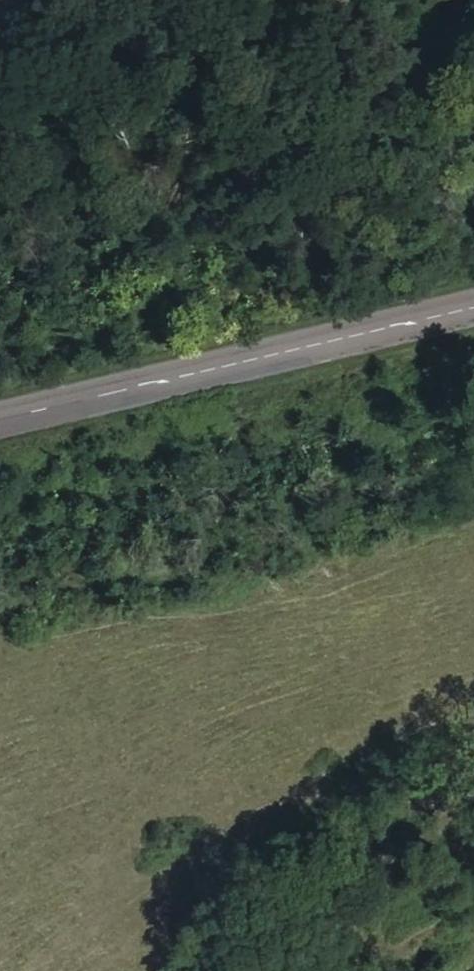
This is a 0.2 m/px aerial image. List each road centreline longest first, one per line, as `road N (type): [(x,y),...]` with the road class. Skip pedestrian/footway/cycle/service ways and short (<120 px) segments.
road 1 (tertiary): [(473,308),(0,421)]

